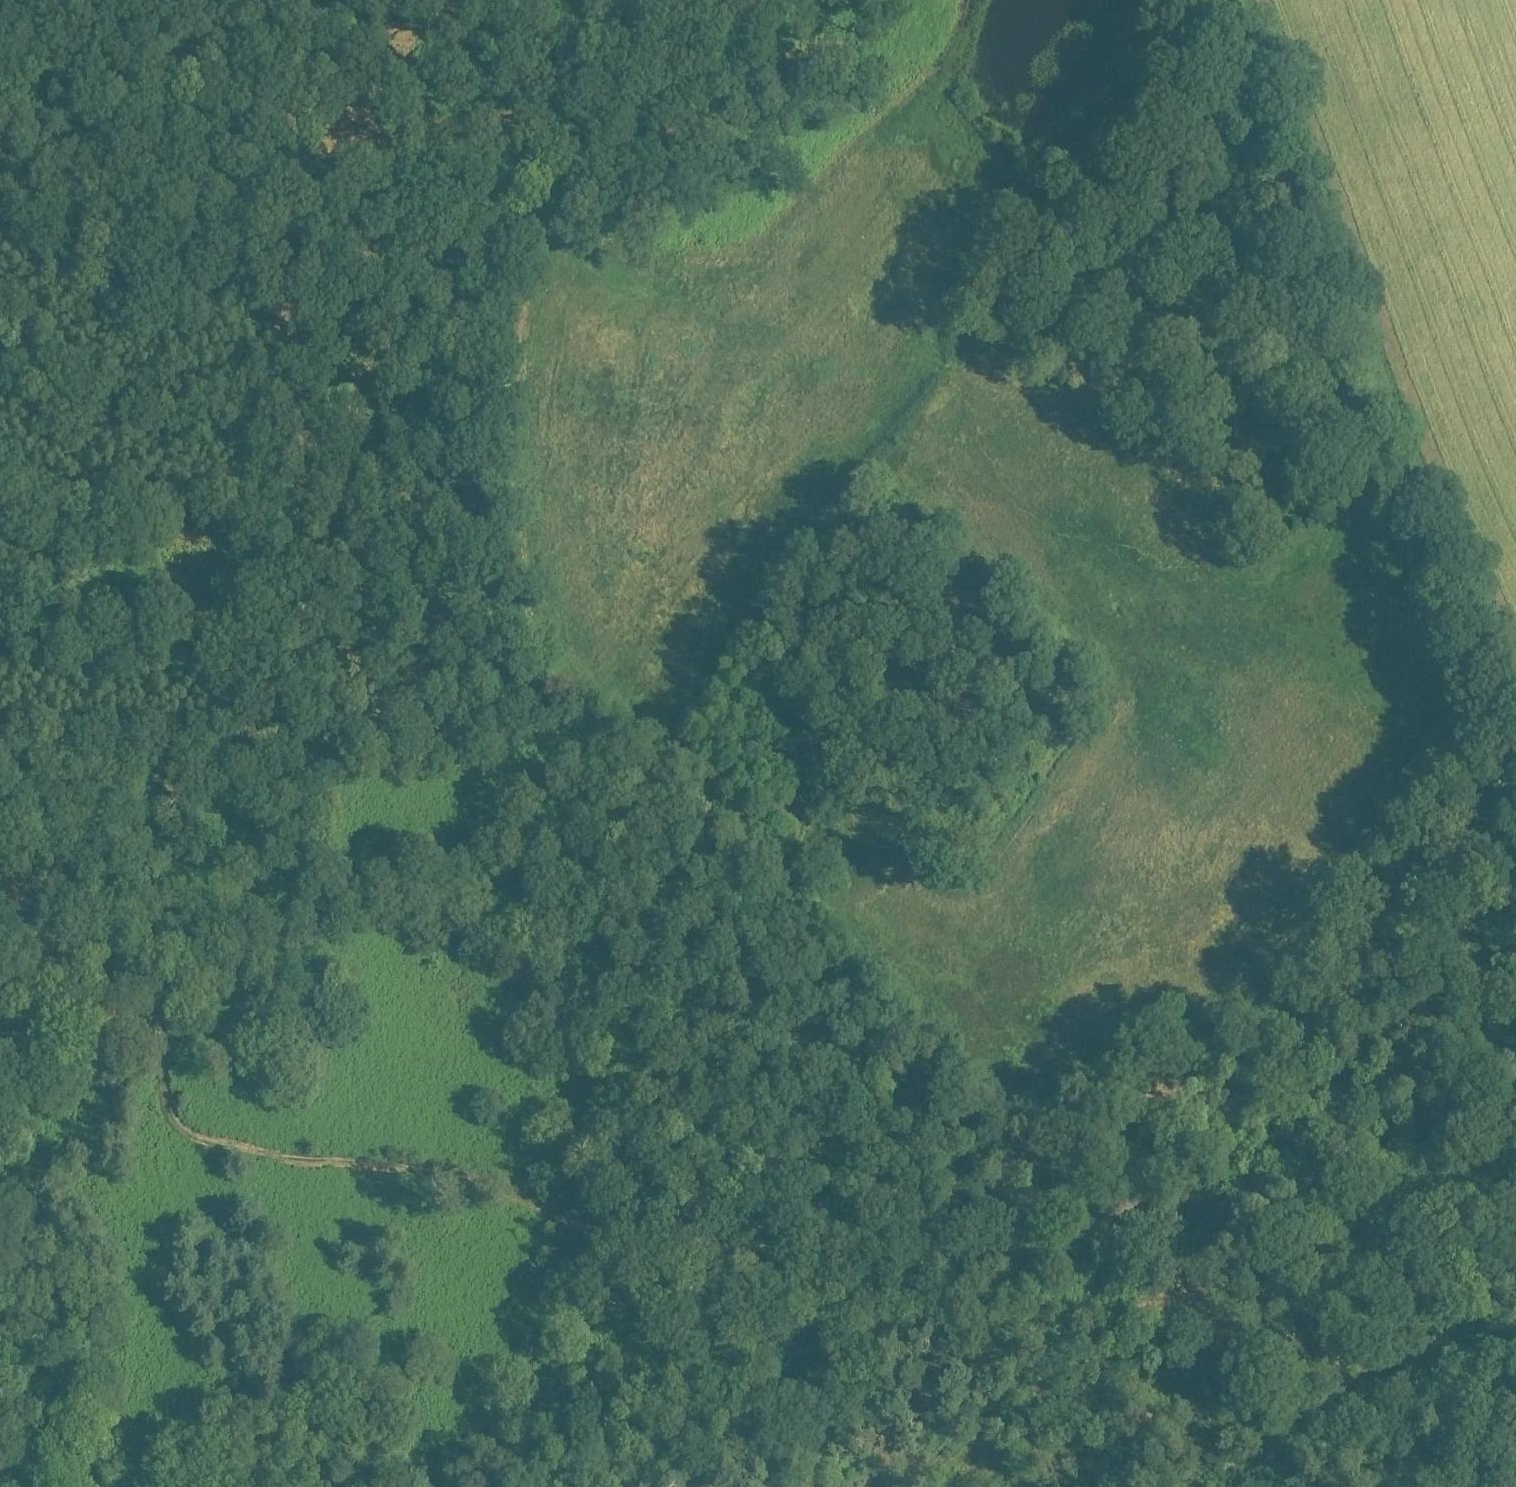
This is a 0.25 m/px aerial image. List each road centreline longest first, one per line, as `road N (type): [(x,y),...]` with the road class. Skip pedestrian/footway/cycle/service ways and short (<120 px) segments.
road 1 (track): [(1515,1312),(1192,1198),(909,1232),(787,1261),(560,1218),(491,1184),(400,1163),(245,1155),(189,1136),(166,1097),(169,884),(263,650),(286,251),(283,0)]
road 2 (track): [(1229,0),(1288,90),(1329,299),(1377,448),(1425,574),(1515,760)]
road 3 (track): [(0,748),(216,755)]

